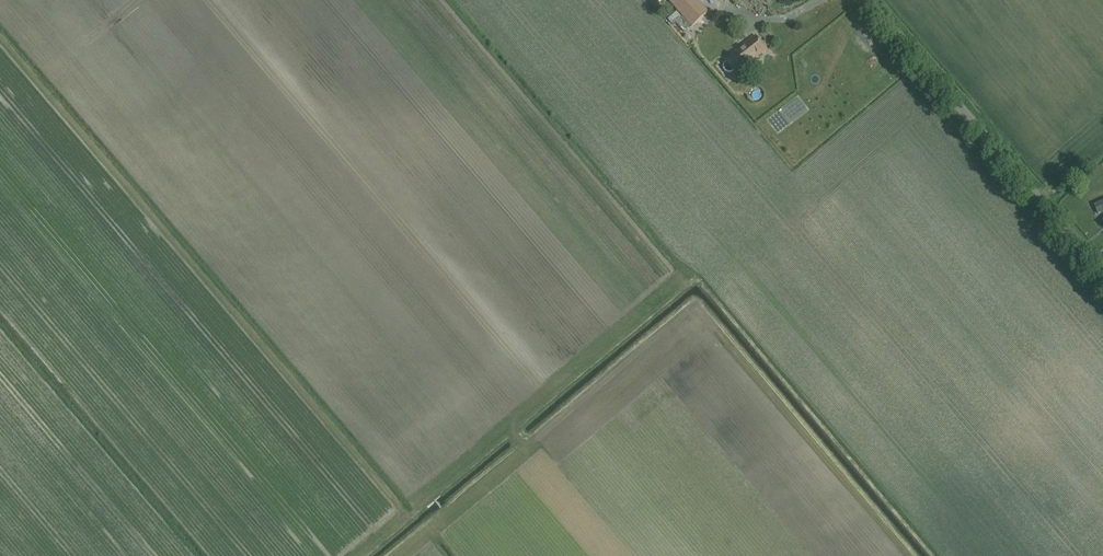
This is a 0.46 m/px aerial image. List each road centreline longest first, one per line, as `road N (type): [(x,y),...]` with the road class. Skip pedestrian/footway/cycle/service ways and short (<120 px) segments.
road 1 (unclassified): [(1102,272),(870,0)]

